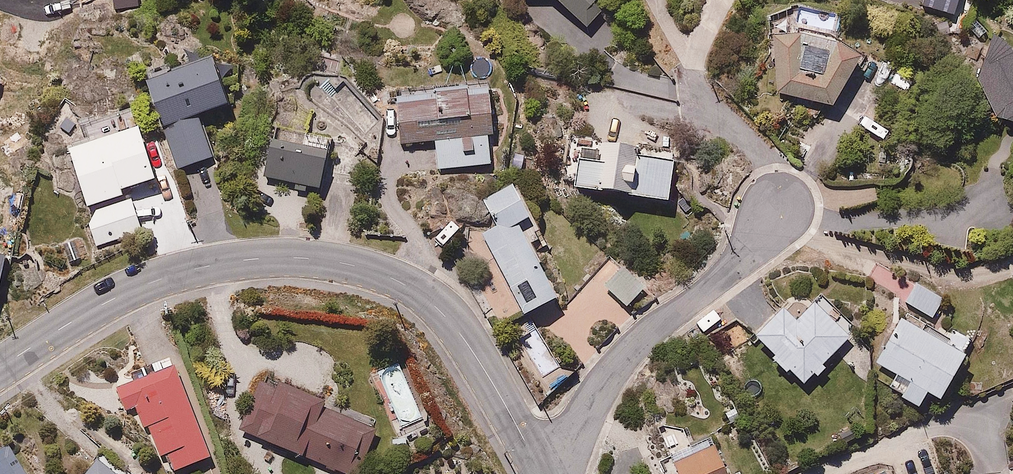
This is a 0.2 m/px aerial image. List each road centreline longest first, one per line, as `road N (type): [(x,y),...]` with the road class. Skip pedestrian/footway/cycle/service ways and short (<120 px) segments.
road 1 (residential): [(0,367),(106,302),(199,268),(255,259),(351,265),(396,280),(441,312),(539,467)]
road 2 (residential): [(539,467),(565,448),(623,359),(733,271),(775,201)]

